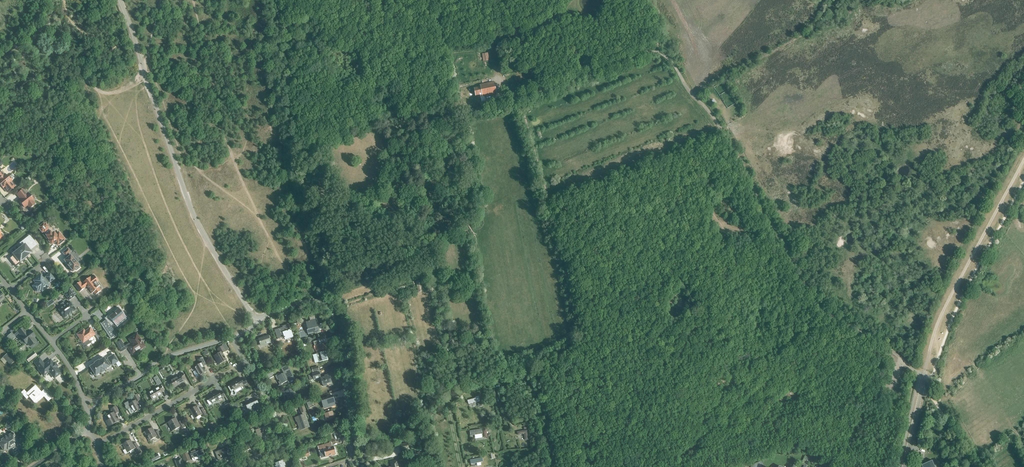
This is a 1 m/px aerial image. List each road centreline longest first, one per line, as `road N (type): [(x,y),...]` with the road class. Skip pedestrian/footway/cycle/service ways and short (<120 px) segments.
road 1 (unclassified): [(246,305),(191,209),(119,0)]
road 2 (track): [(924,376),(941,314),(1023,160)]
road 3 (residential): [(355,466),(343,344),(331,309),(305,301),(258,321)]
road 4 (residential): [(231,466),(284,442),(233,338)]
road 5 (residential): [(97,444),(216,379)]

